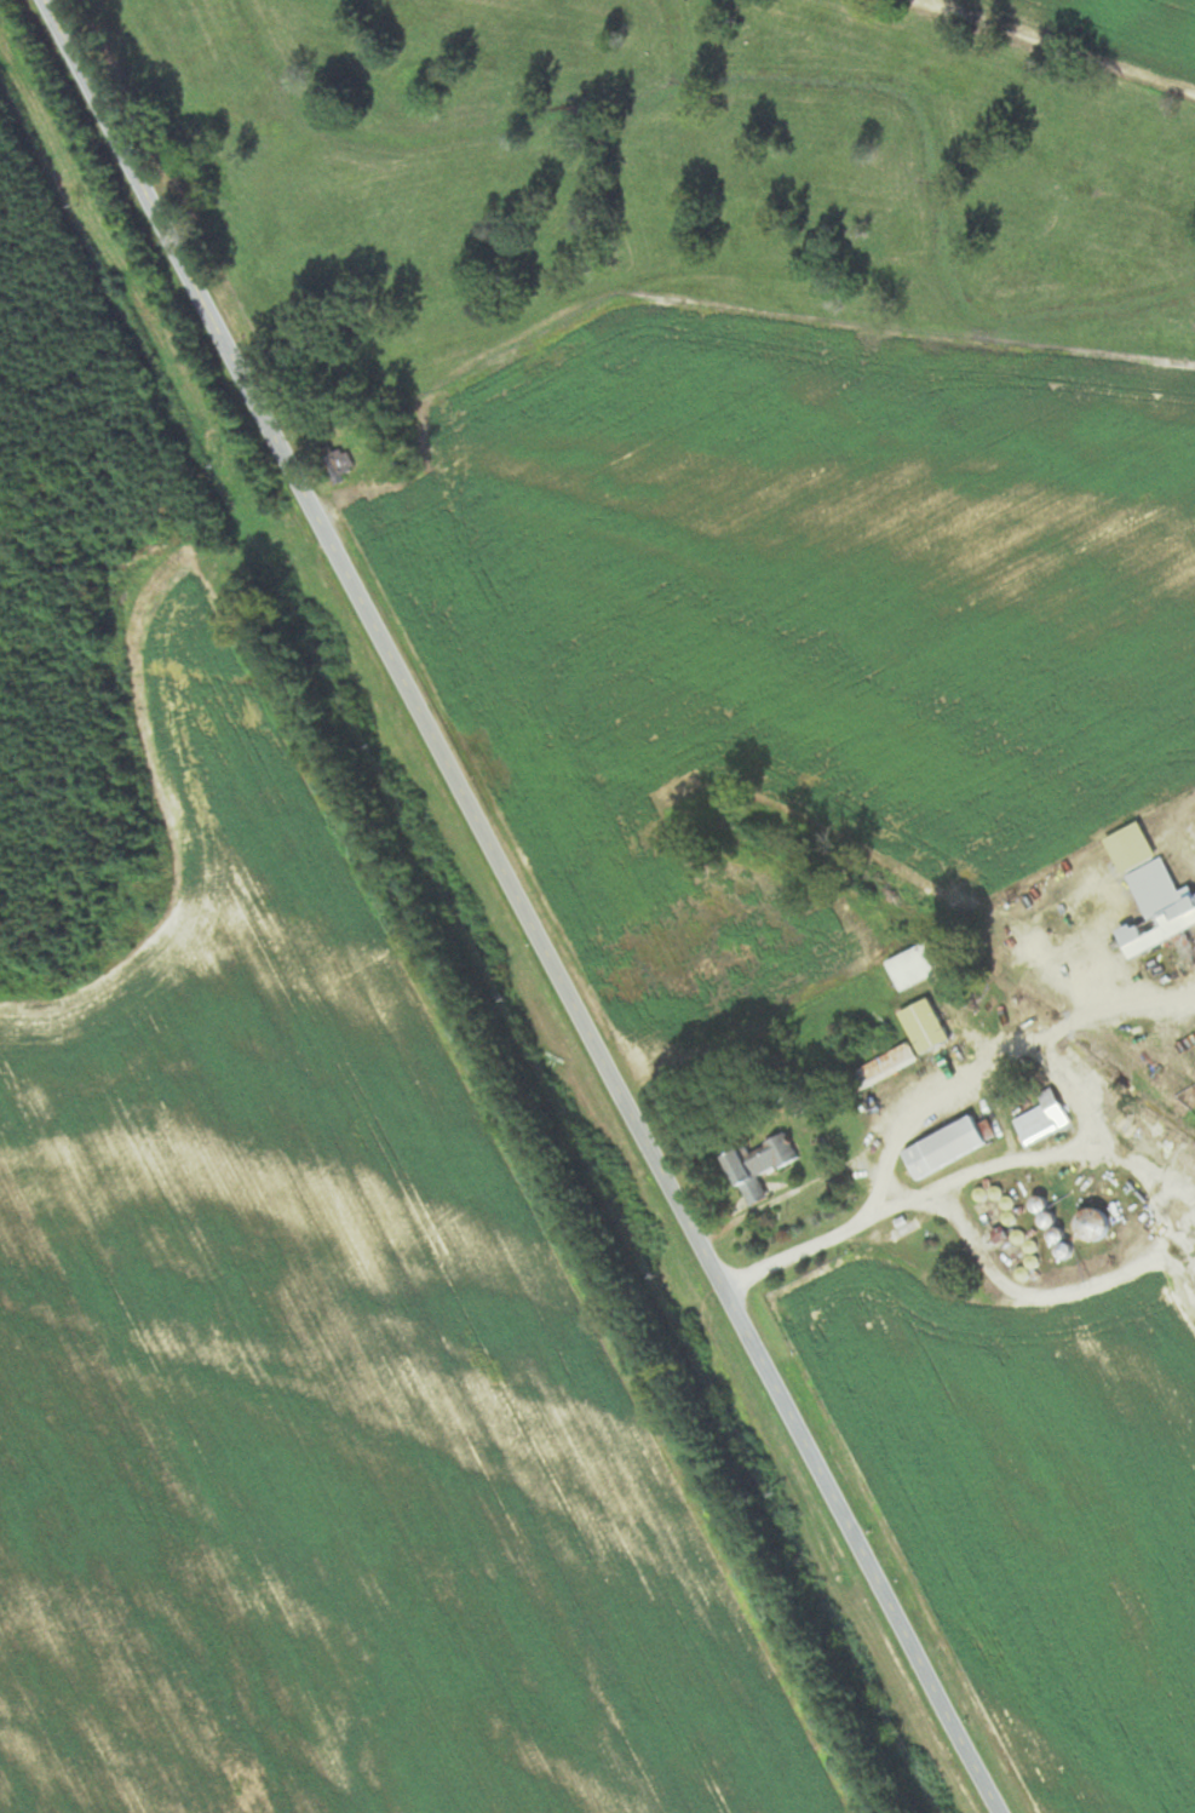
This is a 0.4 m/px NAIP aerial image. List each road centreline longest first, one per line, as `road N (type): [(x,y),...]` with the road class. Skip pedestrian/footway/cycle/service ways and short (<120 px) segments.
road 1 (secondary): [(1001,1812),(45,0)]
road 2 (track): [(907,0),(1194,95)]

